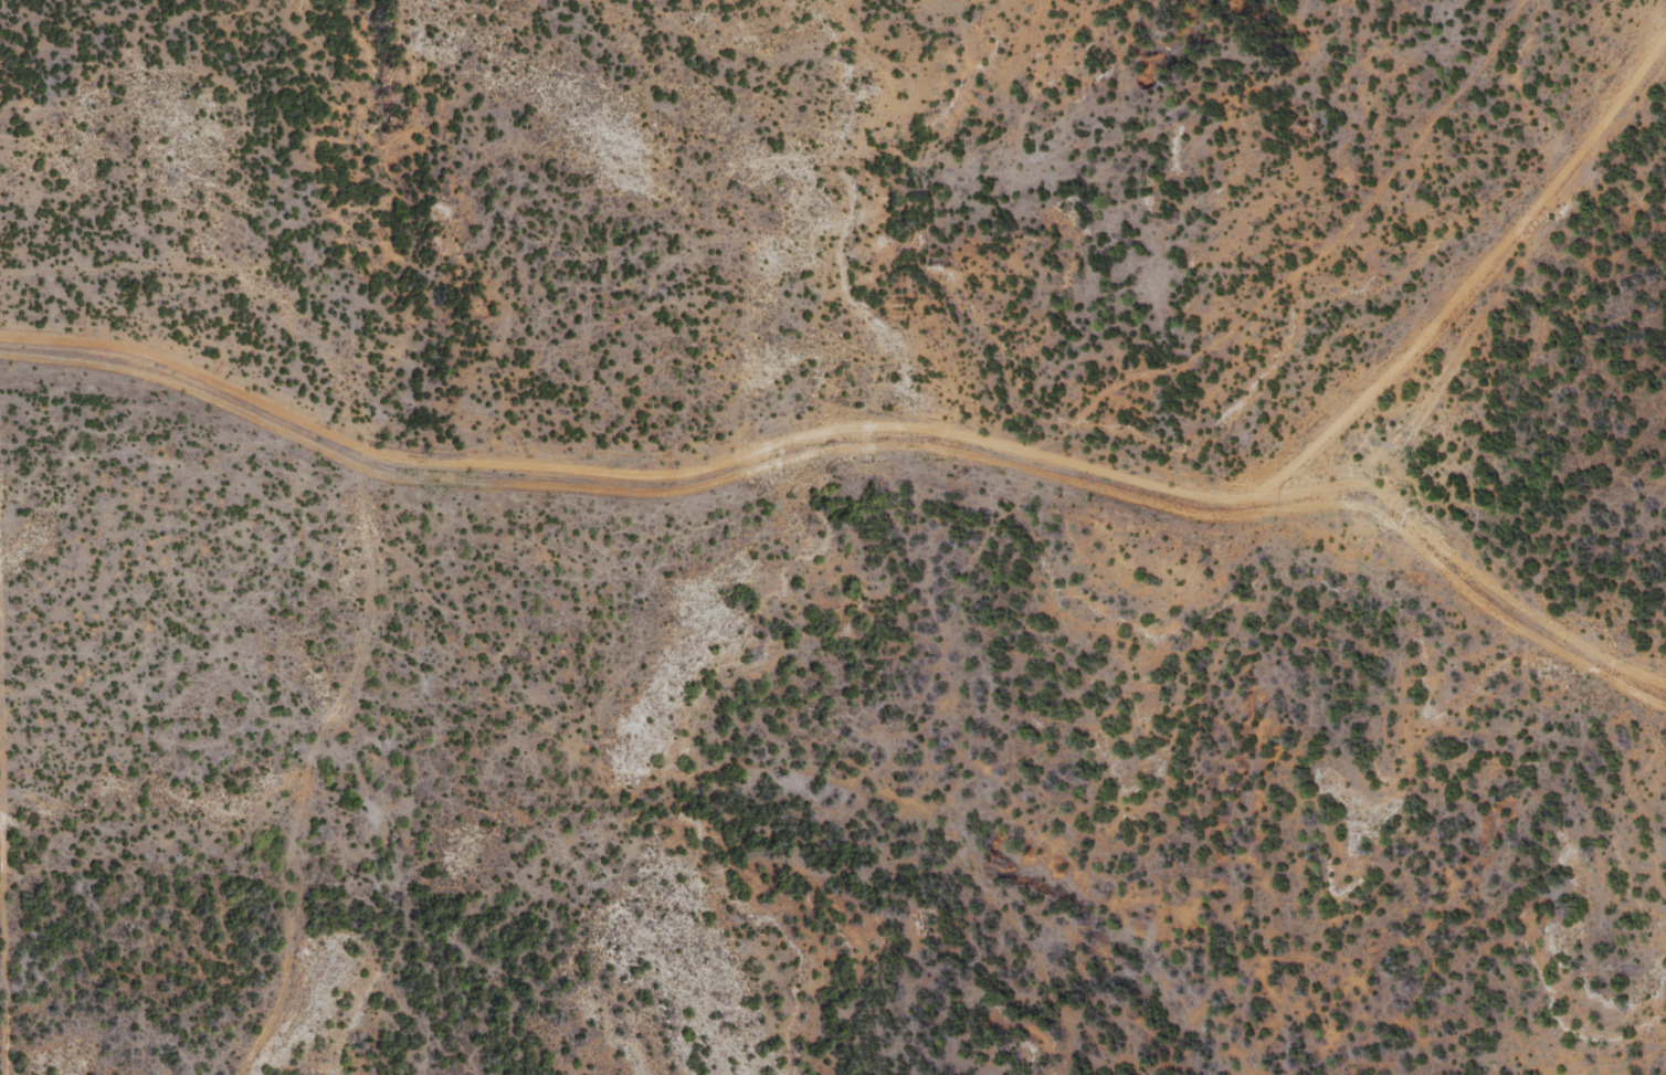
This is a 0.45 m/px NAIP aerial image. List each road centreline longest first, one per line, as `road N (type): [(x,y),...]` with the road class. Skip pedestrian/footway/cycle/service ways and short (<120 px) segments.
road 1 (residential): [(0,343),(95,354),(345,456),(412,467),(508,428),(678,473),(1030,450),(1153,478),(1335,484),(1556,643),(1665,683)]
road 2 (residential): [(1665,33),(1641,86),(1385,382),(1335,484)]

